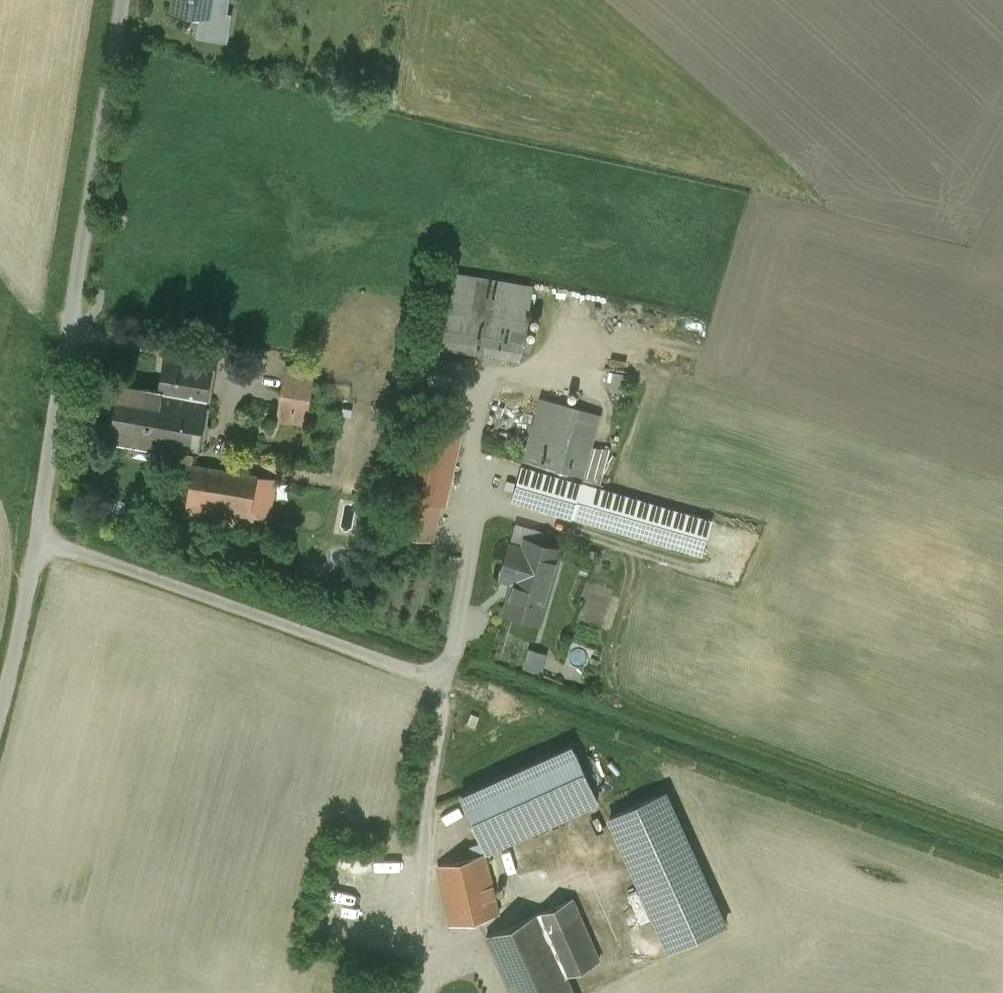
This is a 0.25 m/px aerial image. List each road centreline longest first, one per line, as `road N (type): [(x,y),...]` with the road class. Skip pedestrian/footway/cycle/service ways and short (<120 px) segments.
road 1 (unclassified): [(0,712),(123,0)]

